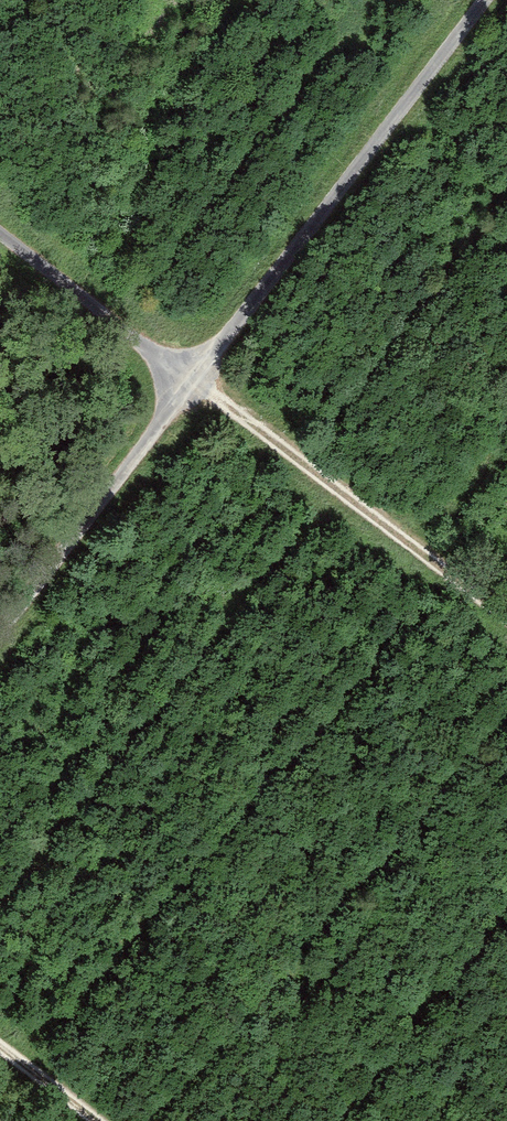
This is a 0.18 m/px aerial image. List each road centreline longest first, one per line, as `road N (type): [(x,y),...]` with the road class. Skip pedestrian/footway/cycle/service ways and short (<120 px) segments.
road 1 (track): [(189,384),(487,0)]
road 2 (track): [(189,384),(506,619)]
road 3 (track): [(0,630),(189,384)]
road 4 (track): [(0,240),(189,384)]
road 5 (track): [(98,1120),(0,1044)]

